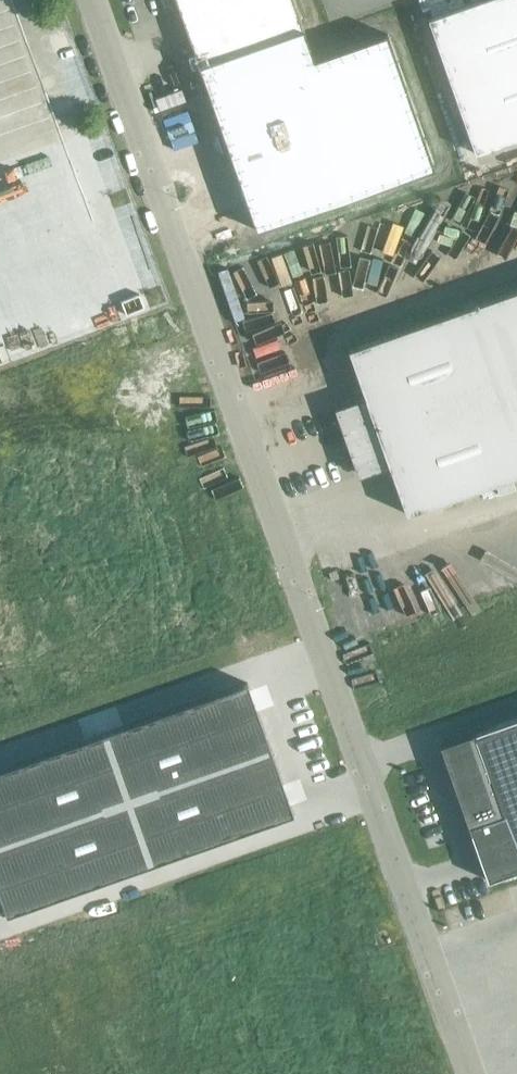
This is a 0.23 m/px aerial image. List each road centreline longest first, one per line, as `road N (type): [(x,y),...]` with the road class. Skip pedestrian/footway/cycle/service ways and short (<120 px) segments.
road 1 (unclassified): [(92,0),(470,1073)]

